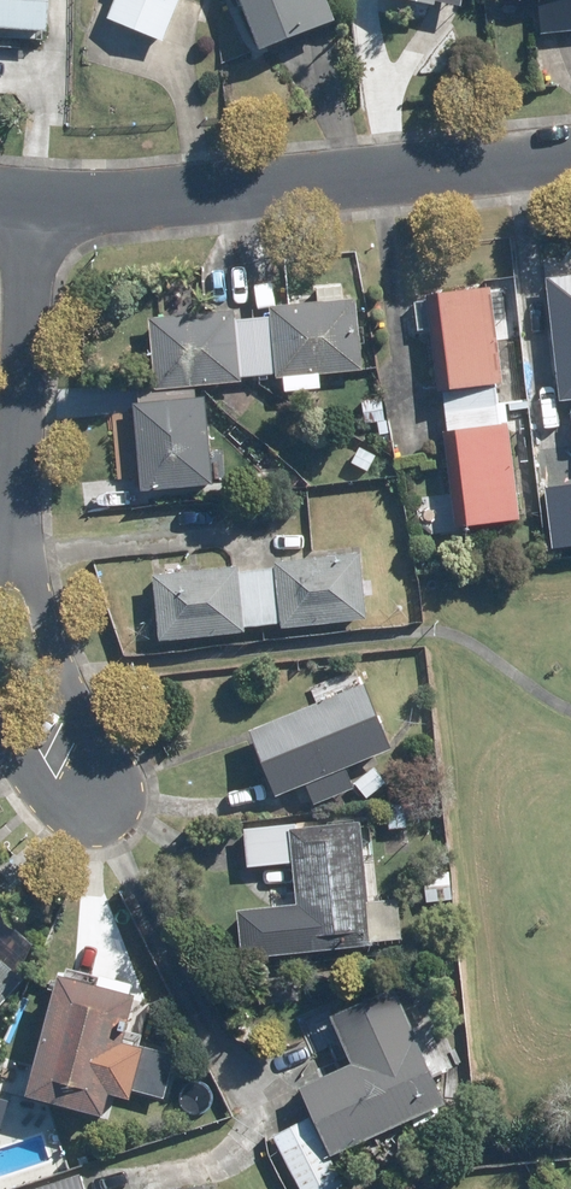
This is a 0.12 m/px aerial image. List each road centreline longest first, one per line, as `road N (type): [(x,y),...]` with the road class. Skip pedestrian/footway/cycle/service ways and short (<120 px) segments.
road 1 (residential): [(33,208),(570,153)]
road 2 (residential): [(36,584),(67,676),(121,769),(119,810),(84,822),(64,813),(44,799),(0,726)]
road 3 (residential): [(33,208),(11,533)]

